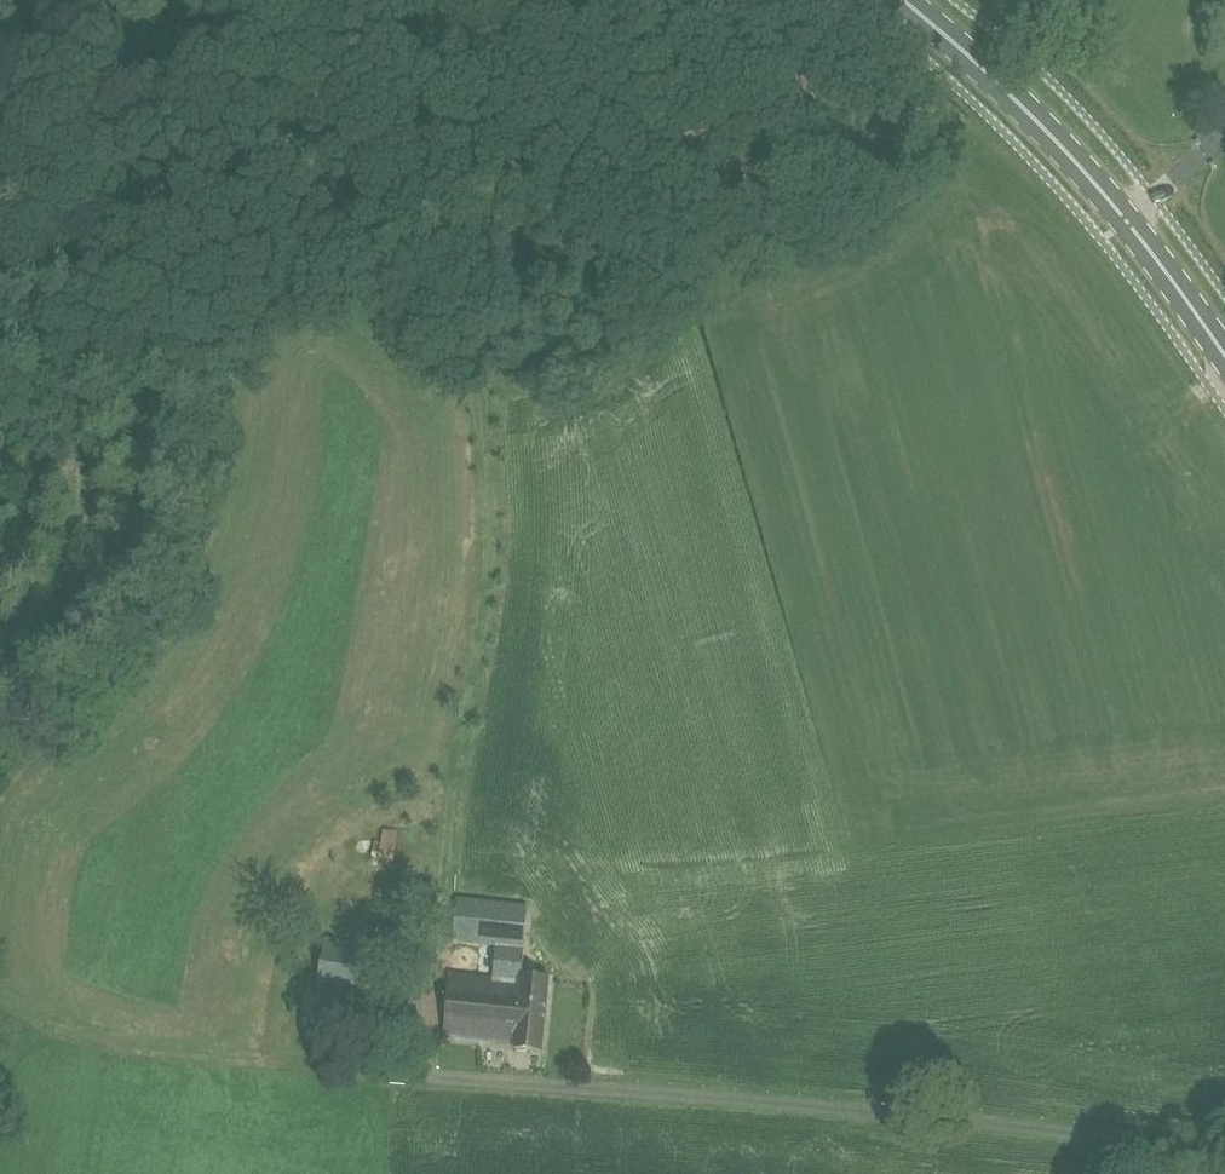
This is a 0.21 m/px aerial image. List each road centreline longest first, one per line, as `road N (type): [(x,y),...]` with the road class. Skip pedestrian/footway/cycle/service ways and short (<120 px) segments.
road 1 (track): [(441,915),(458,756),(502,570),(505,490),(481,365),(399,163),(371,65),(365,0)]
road 2 (secondary): [(1224,358),(1037,116),(898,0)]

